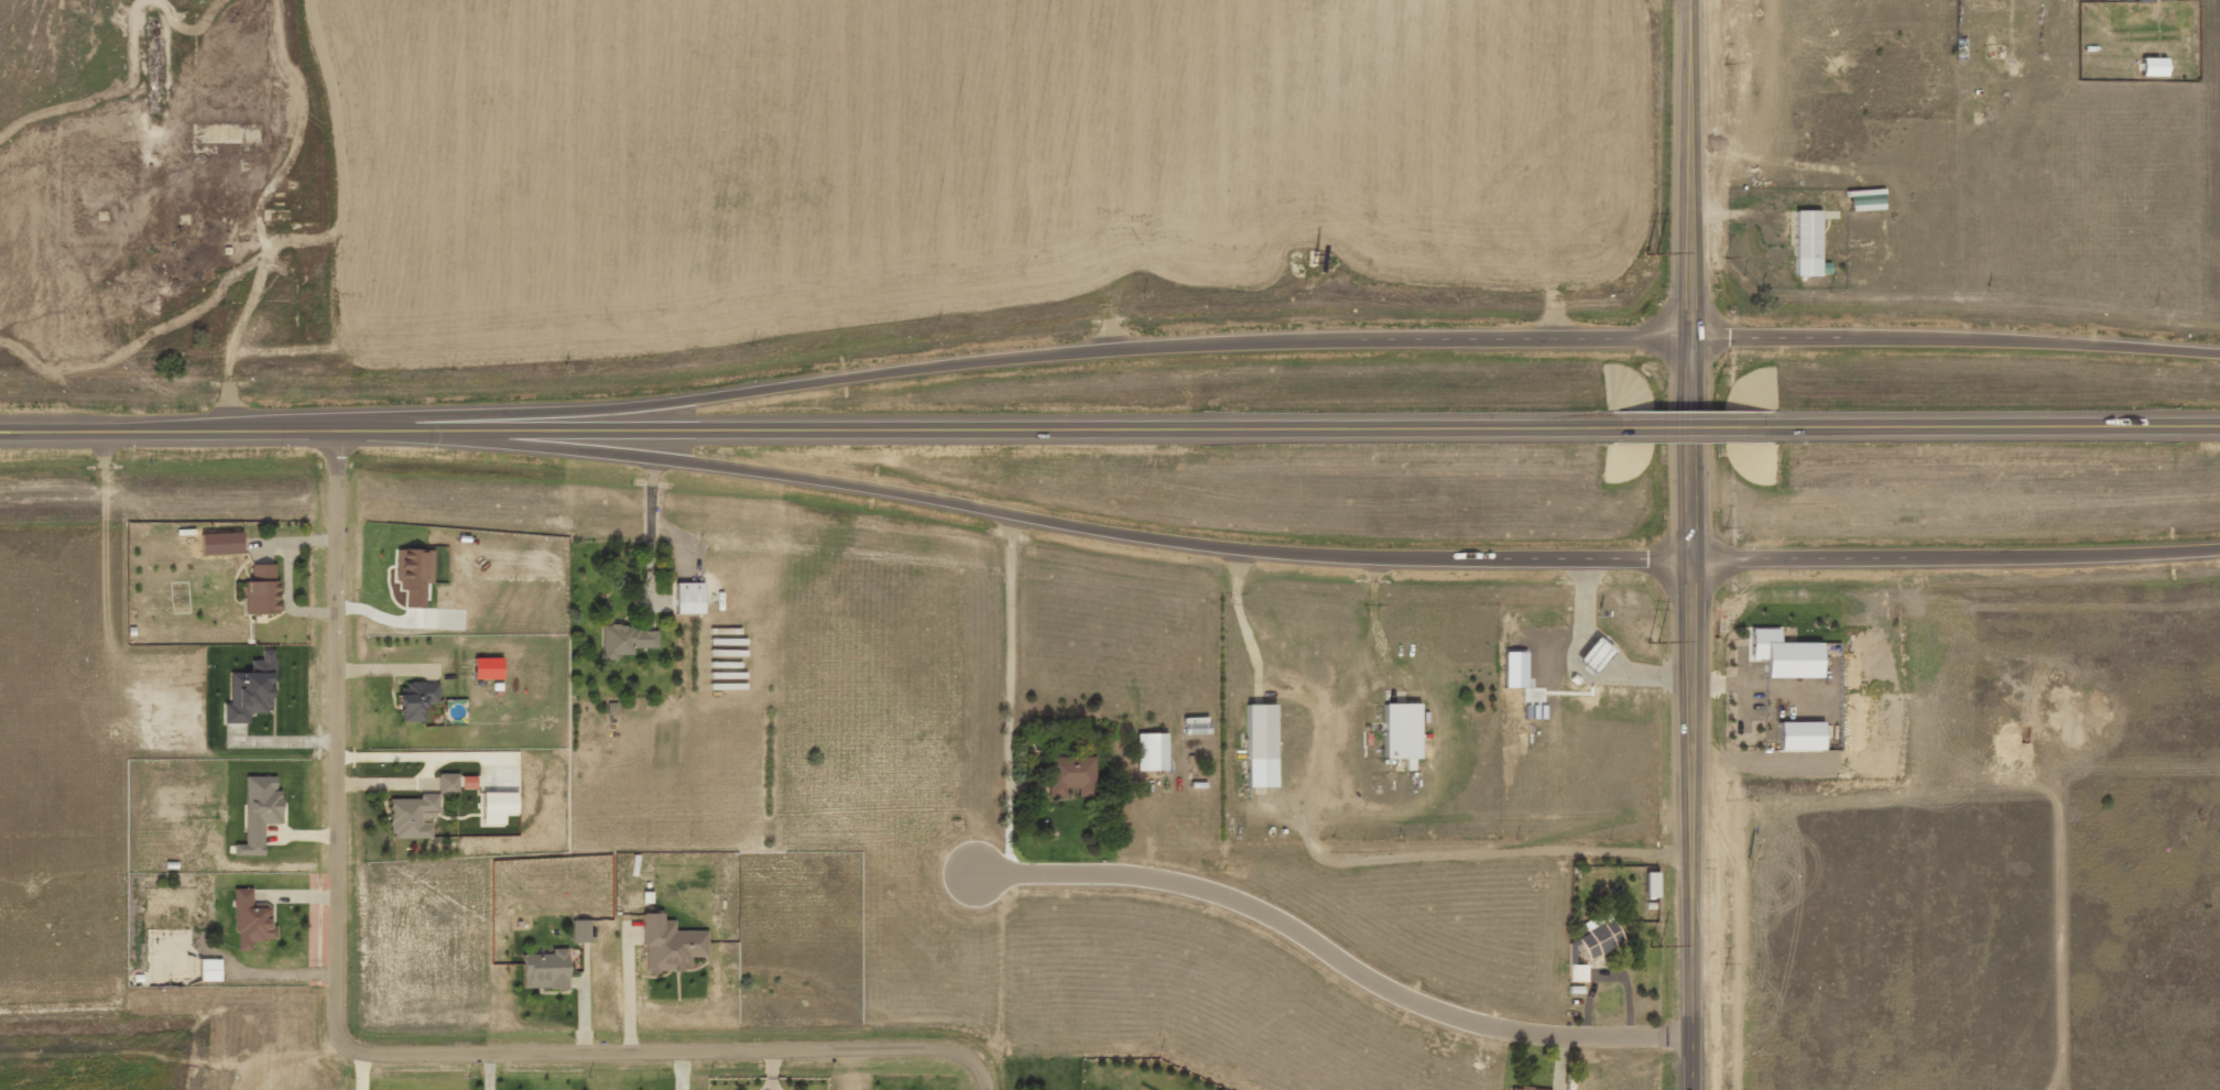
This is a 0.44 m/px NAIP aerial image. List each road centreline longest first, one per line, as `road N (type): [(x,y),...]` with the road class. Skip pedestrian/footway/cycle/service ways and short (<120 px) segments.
road 1 (trunk): [(377,434),(710,468),(1207,548),(1347,558),(1693,559)]
road 2 (residential): [(340,434),(337,982),(349,1042),(382,1051),(919,1044),(970,1058),(989,1089)]
road 3 (trunk): [(1690,340),(1198,346),(609,413),(460,422),(433,434)]
road 4 (trunk): [(433,434),(1603,432)]
road 5 (residential): [(1004,852),(1032,874),(1156,884),(1236,901),(1403,995),(1471,1021),(1586,1037),(1693,1036)]
road 6 (secondary): [(1693,559),(1692,0)]
road 7 (tertiary): [(1693,1089),(1693,559)]
road 8 (trunk): [(2219,357),(2079,345),(1690,340)]
road 9 (trunk): [(1693,559),(2219,547)]
road 10 (trunk): [(1774,430),(2219,429)]
road 11 (trunk): [(0,433),(377,434)]
road 12 (trunk): [(1603,432),(1774,430)]

